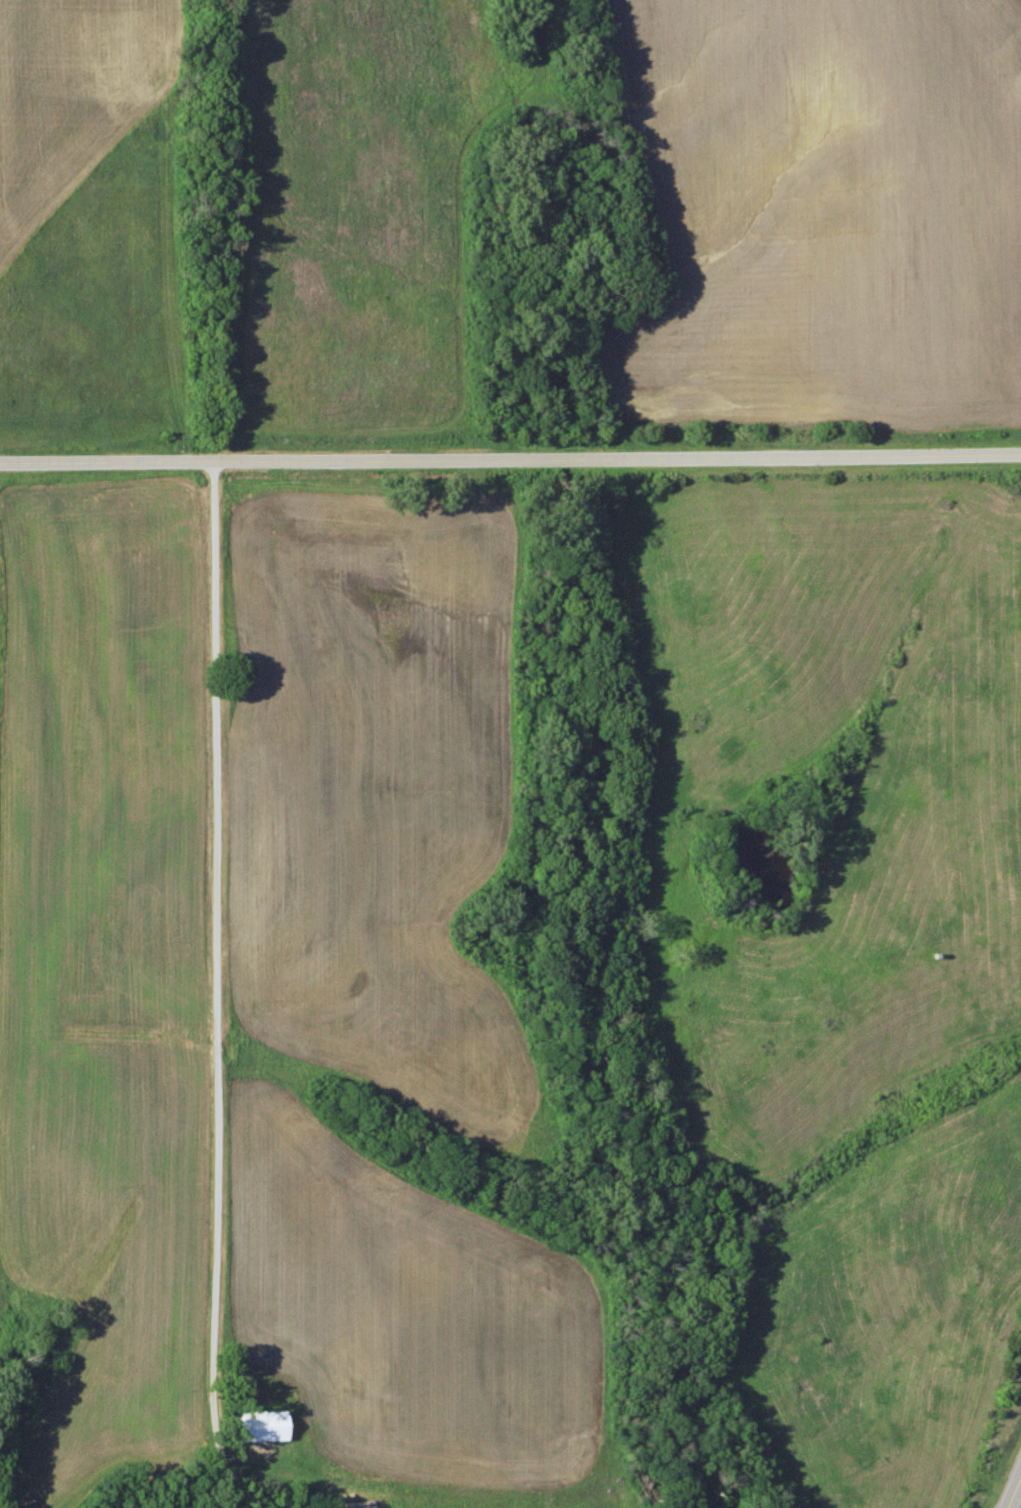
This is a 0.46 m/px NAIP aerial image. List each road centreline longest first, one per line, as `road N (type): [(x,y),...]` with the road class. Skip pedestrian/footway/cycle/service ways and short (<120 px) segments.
road 1 (tertiary): [(0,465),(1020,457)]

